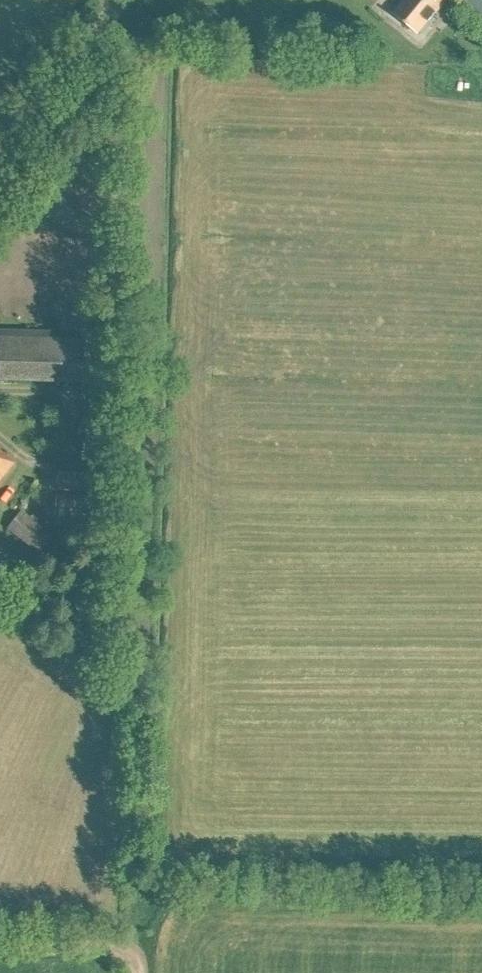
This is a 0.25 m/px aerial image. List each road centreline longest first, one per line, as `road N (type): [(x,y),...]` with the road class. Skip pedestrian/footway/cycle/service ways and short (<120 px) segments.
road 1 (track): [(130,953),(144,923),(159,31),(135,0)]
road 2 (tertiary): [(0,154),(127,0)]
road 3 (track): [(140,972),(130,953),(117,948),(0,951)]

